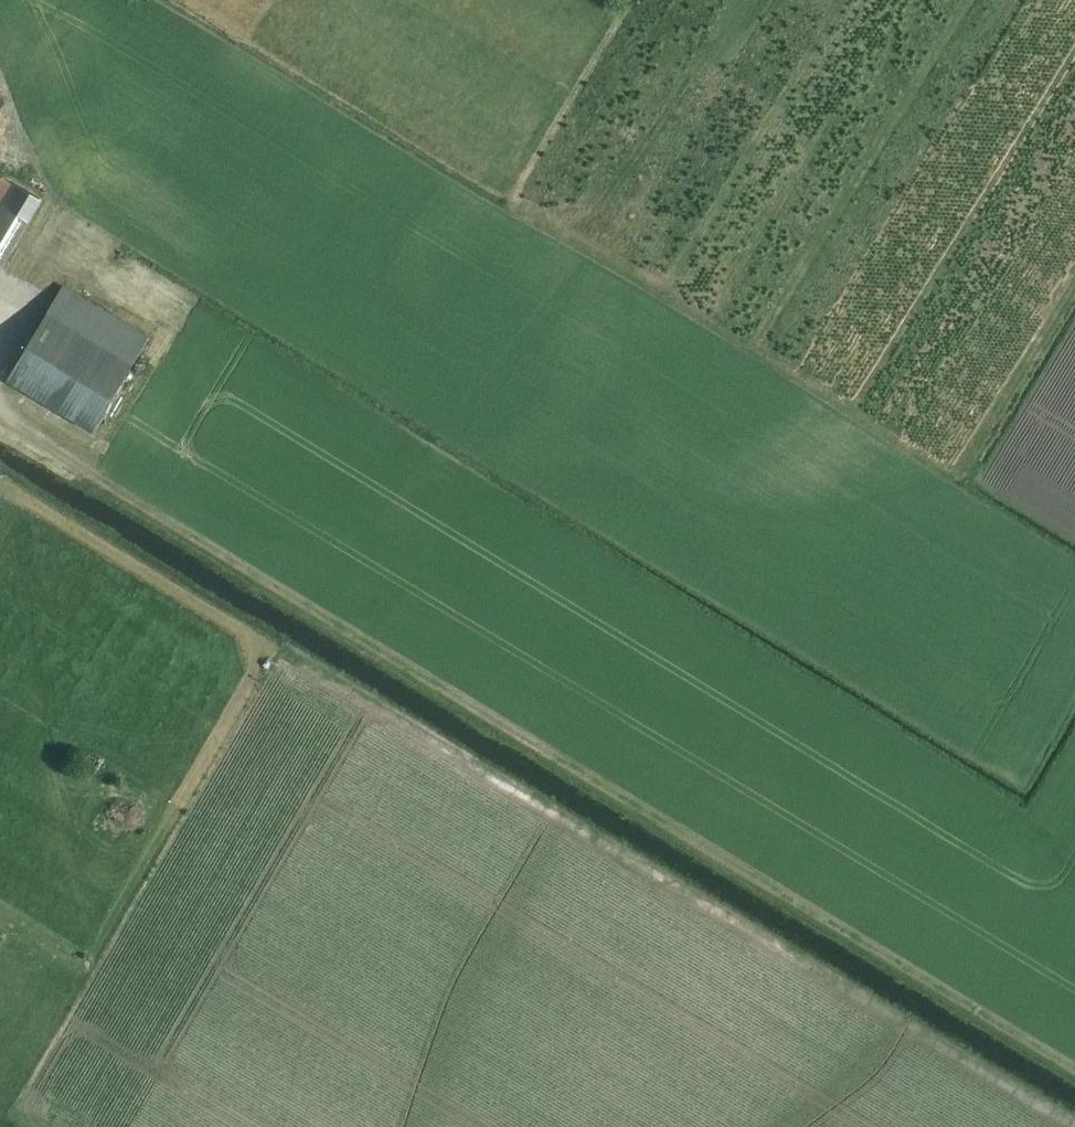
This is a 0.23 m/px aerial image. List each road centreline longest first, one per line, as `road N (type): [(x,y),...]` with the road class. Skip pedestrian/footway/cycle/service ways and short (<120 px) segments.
road 1 (track): [(1074,1125),(0,479)]

